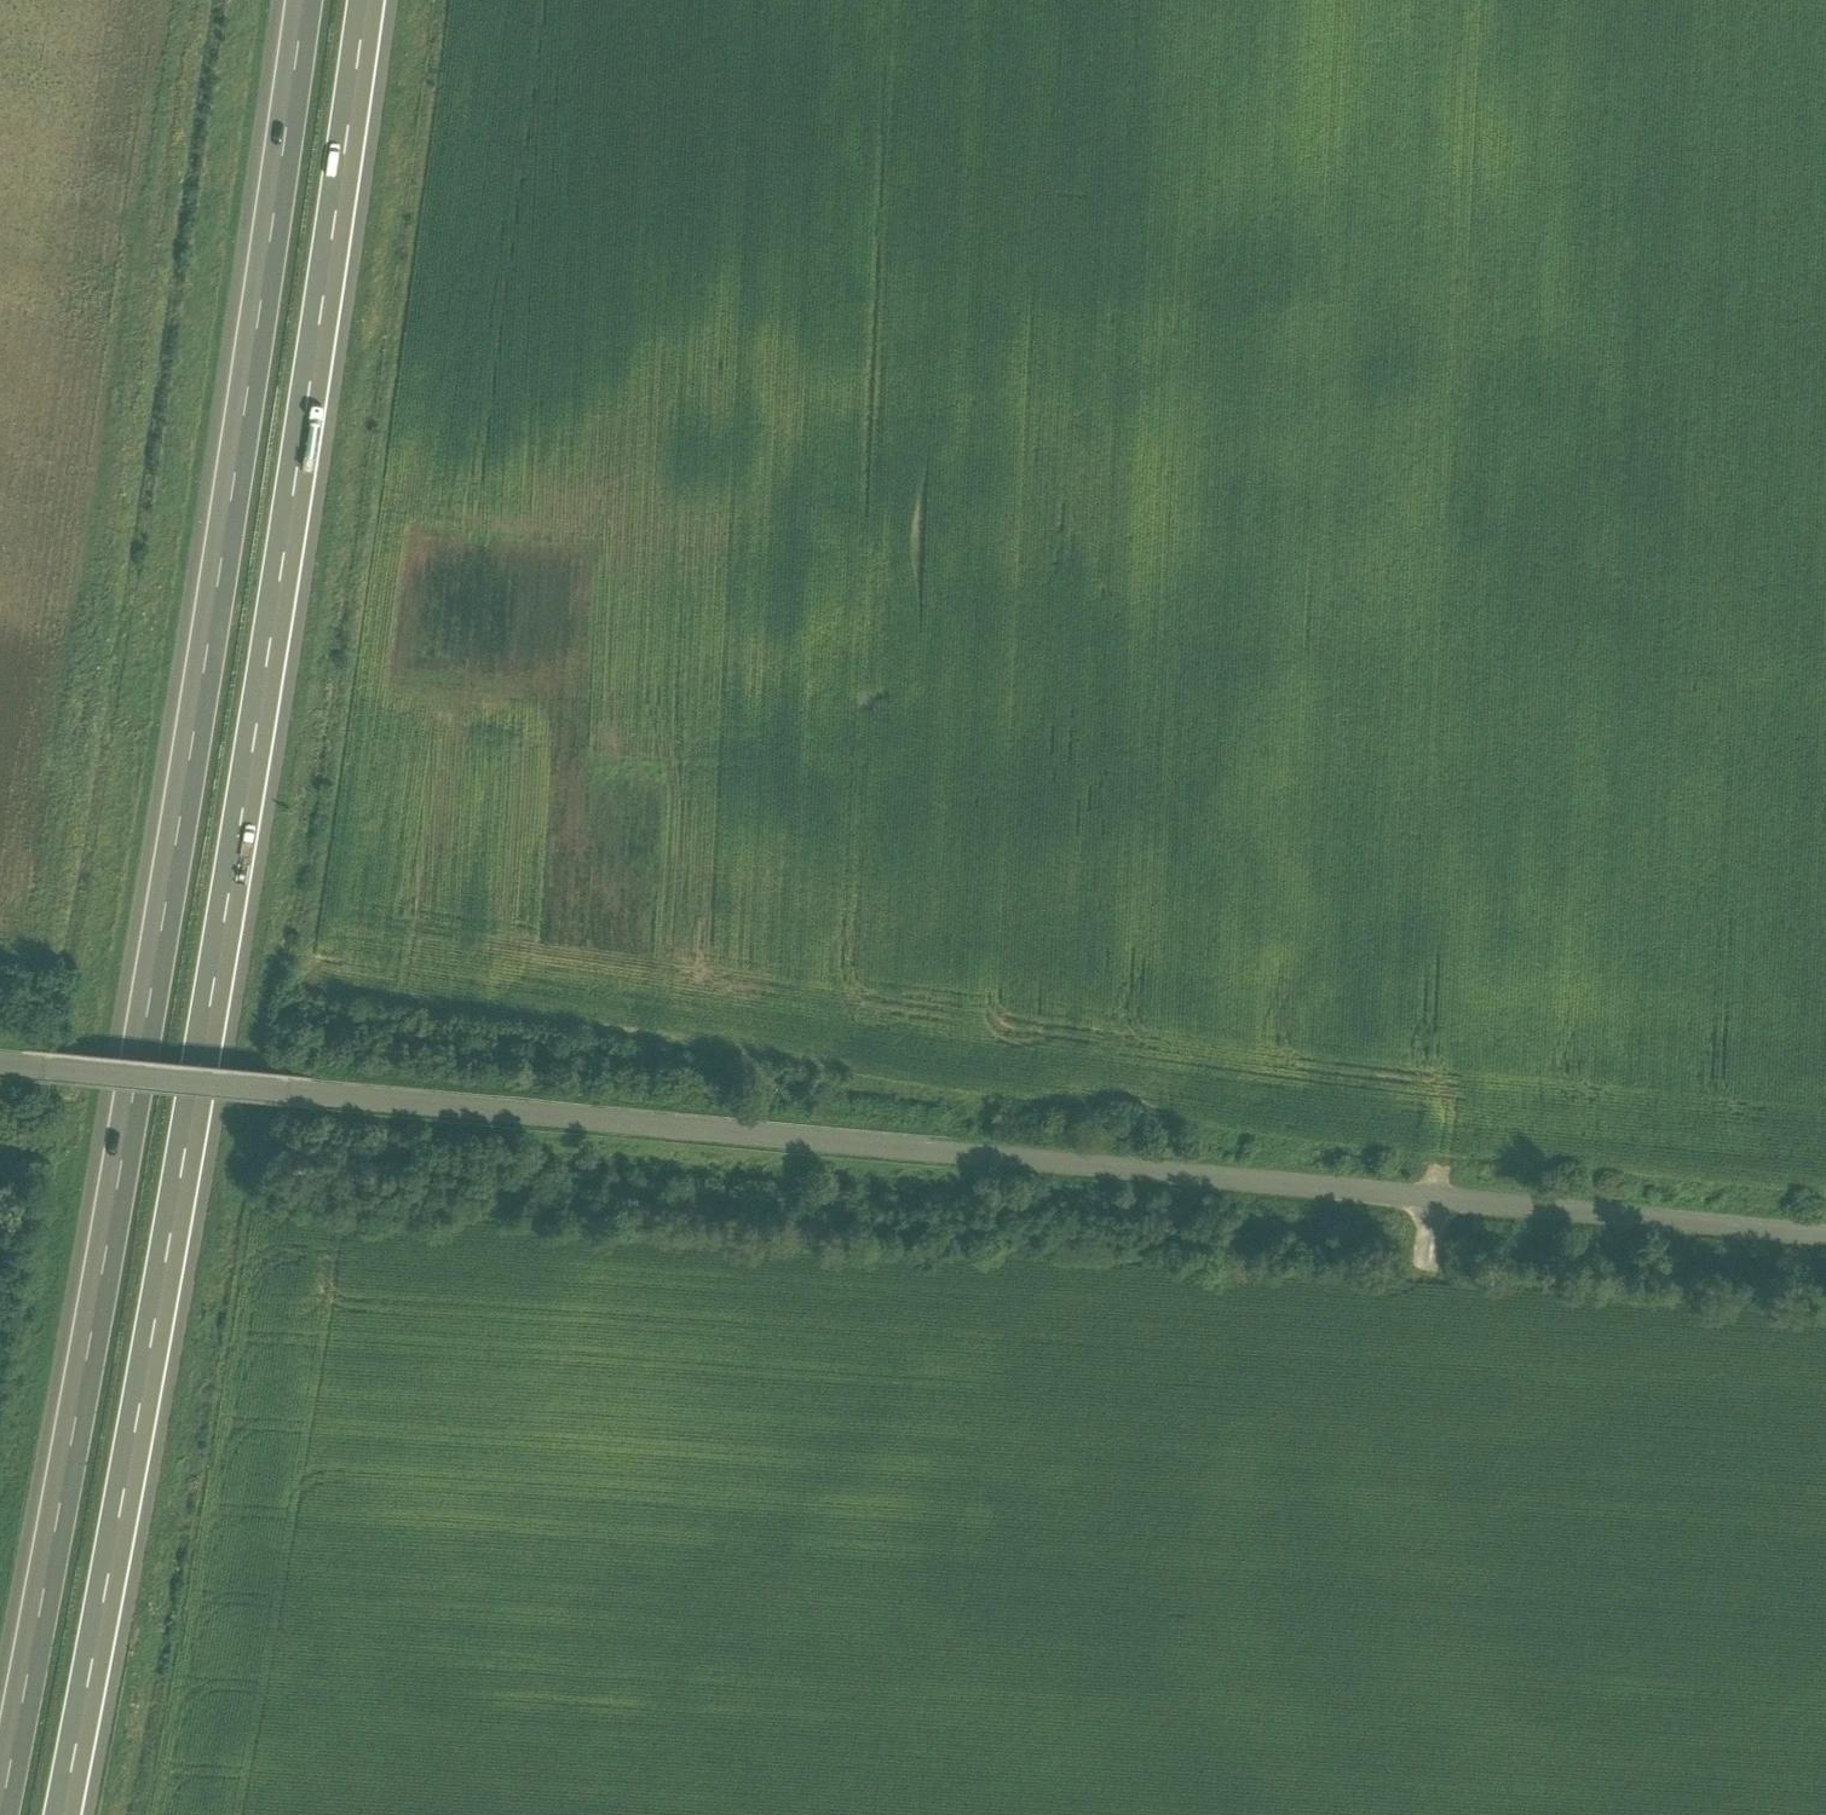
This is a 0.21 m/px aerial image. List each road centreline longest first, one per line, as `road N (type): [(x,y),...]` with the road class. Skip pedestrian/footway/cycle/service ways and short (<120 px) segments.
road 1 (motorway): [(71,1814),(179,1244),(293,558),(375,0)]
road 2 (residential): [(0,1053),(715,1123),(1449,1209),(1825,1241)]
road 3 (motorway): [(295,0),(100,1232),(0,1762)]

